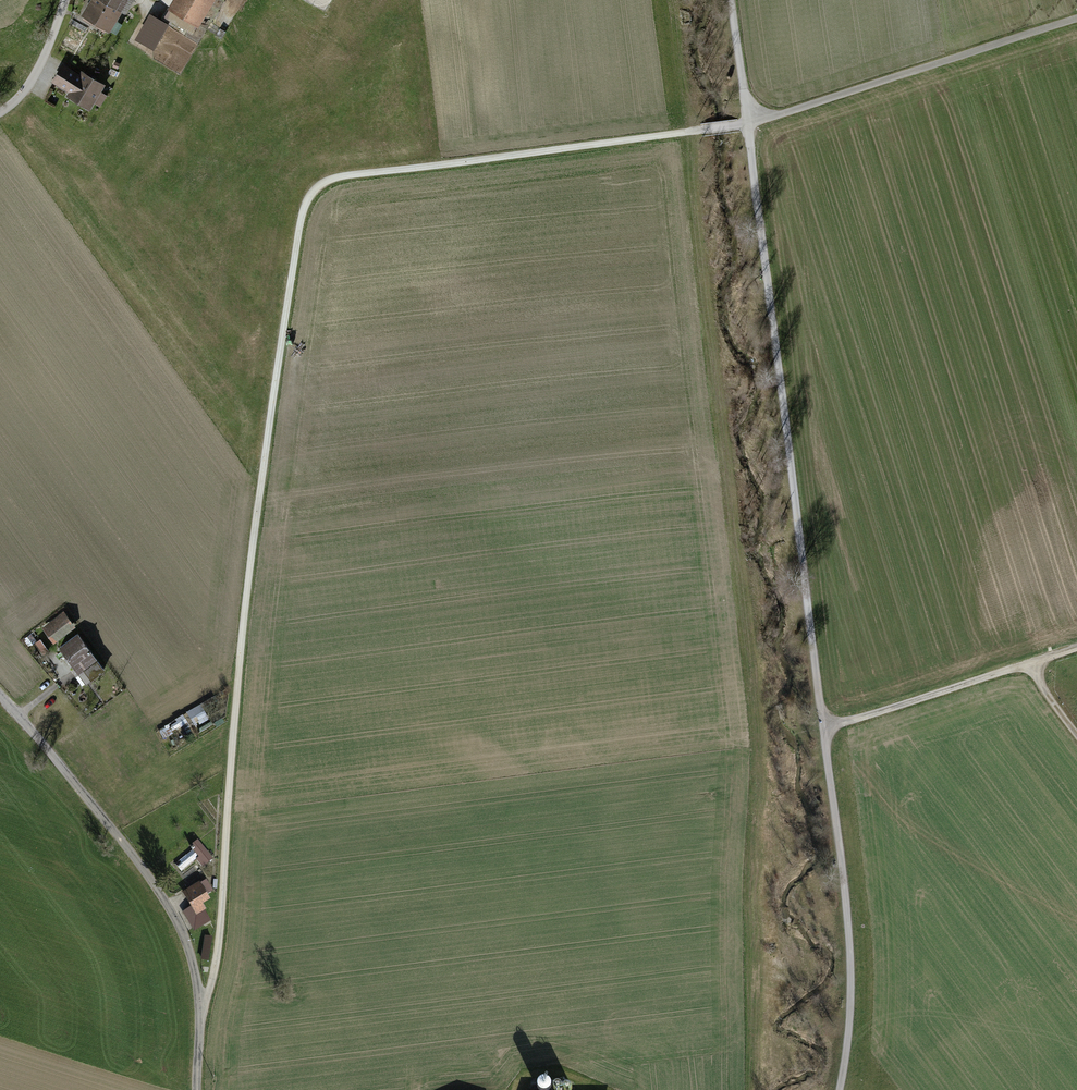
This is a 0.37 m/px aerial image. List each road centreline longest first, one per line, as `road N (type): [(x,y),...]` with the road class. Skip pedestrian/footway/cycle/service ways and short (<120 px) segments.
road 1 (track): [(200,1007),(220,927),(262,462),(297,218),(313,185),(345,172),(748,121)]
road 2 (track): [(748,121),(802,459),(833,720),(851,935),(839,1089)]
road 3 (track): [(200,1007),(189,949),(155,888),(0,694)]
road 4 (track): [(748,121),(1076,20)]
road 5 (track): [(833,720),(1076,647)]
road 6 (track): [(0,113),(34,77),(66,0)]
road 7 (track): [(732,0),(748,121)]

